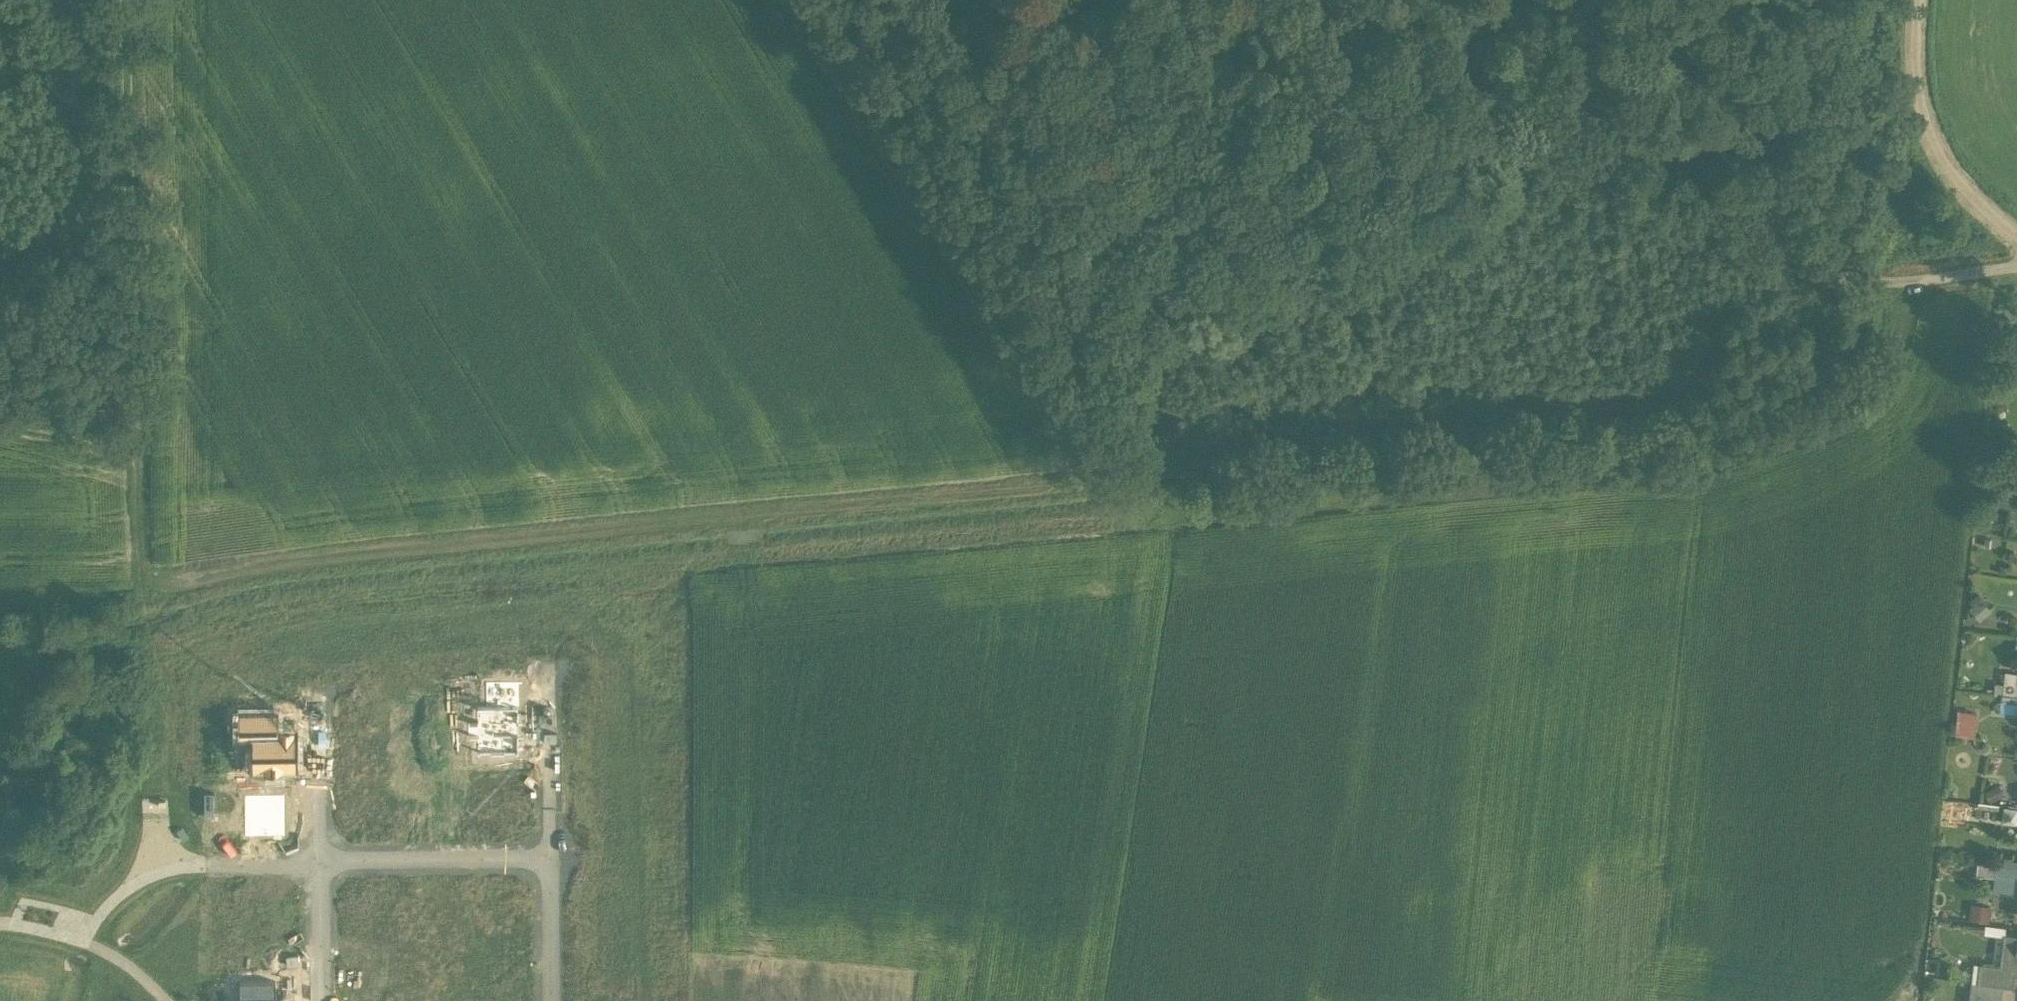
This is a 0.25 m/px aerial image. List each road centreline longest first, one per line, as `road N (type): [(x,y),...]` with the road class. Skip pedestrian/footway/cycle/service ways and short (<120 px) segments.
road 1 (unclassified): [(1933,0),(1941,106),(1962,165),(2016,221)]
road 2 (residential): [(321,864),(548,859)]
road 3 (residential): [(548,859),(548,677)]
road 4 (residential): [(321,864),(316,702)]
road 5 (residential): [(549,1000),(548,859)]
road 6 (residential): [(322,1000),(321,864)]

